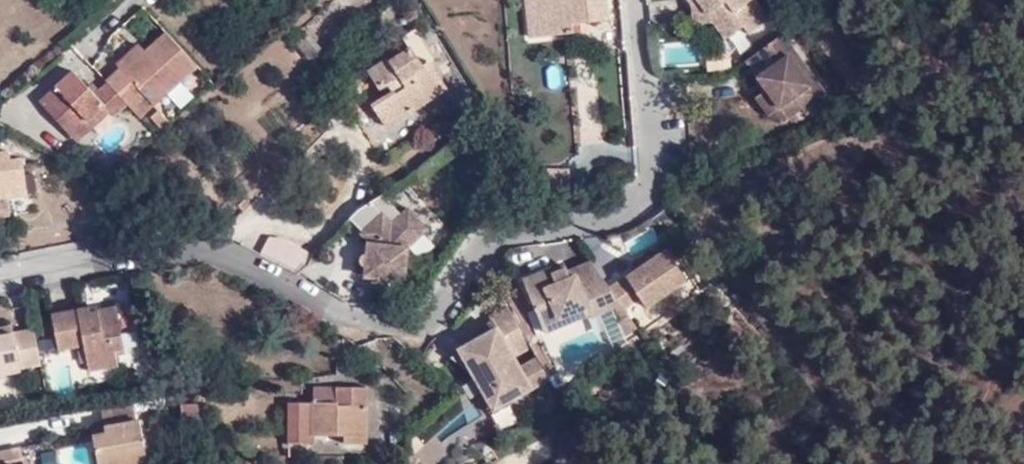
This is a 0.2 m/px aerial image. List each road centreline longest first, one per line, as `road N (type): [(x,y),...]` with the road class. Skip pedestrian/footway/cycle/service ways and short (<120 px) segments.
road 1 (residential): [(0,270),(181,239),(355,315),(437,314),(507,231),(631,215),(660,185),(644,0)]

